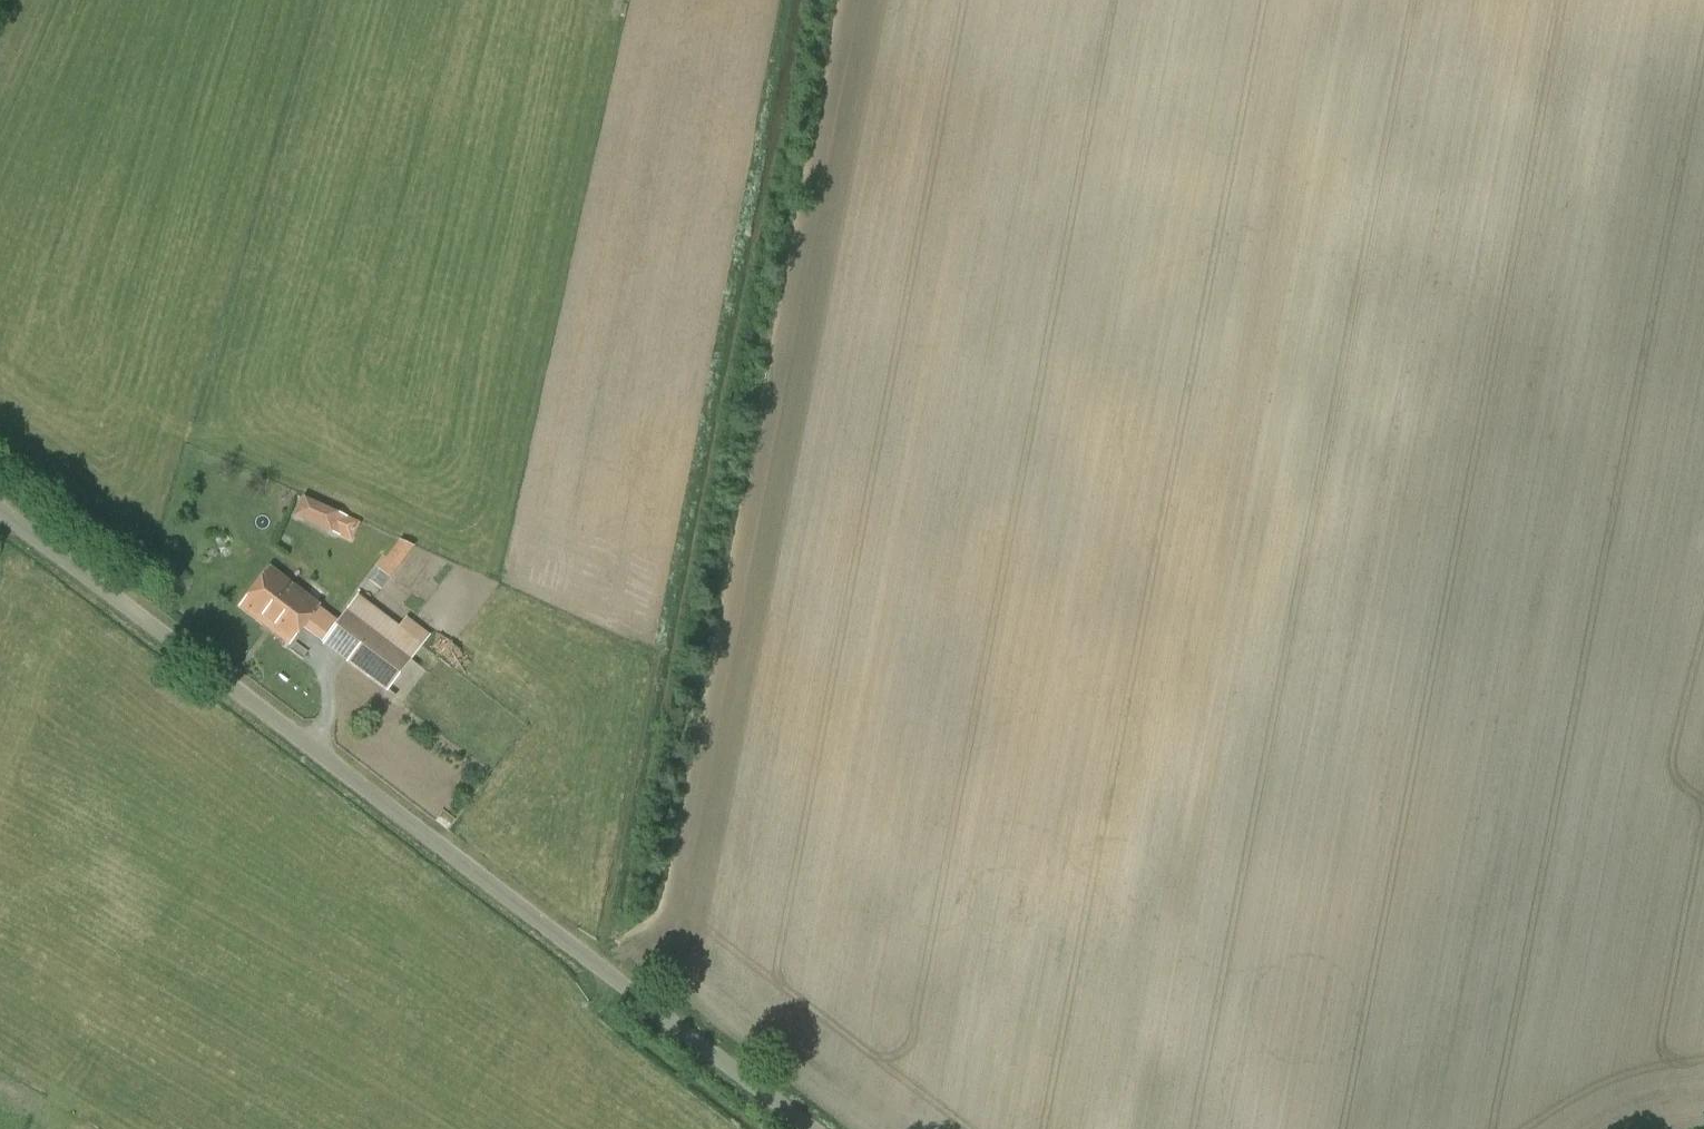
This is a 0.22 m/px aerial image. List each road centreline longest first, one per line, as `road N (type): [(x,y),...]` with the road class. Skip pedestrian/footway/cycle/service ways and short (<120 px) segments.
road 1 (unclassified): [(805,1128),(0,513)]

